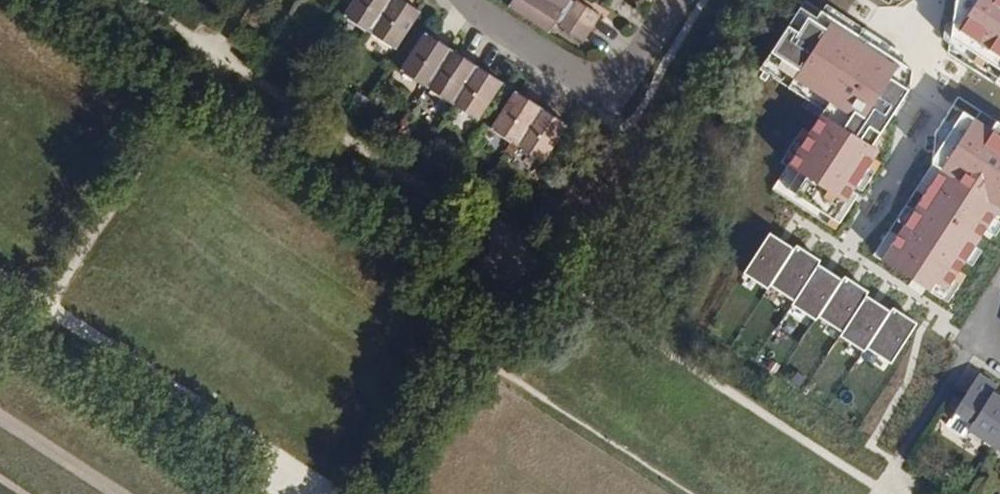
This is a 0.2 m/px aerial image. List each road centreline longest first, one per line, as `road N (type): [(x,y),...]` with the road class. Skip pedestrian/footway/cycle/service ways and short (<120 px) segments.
road 1 (residential): [(679,0),(634,71),(612,84),(592,84),(489,23),(469,0)]

